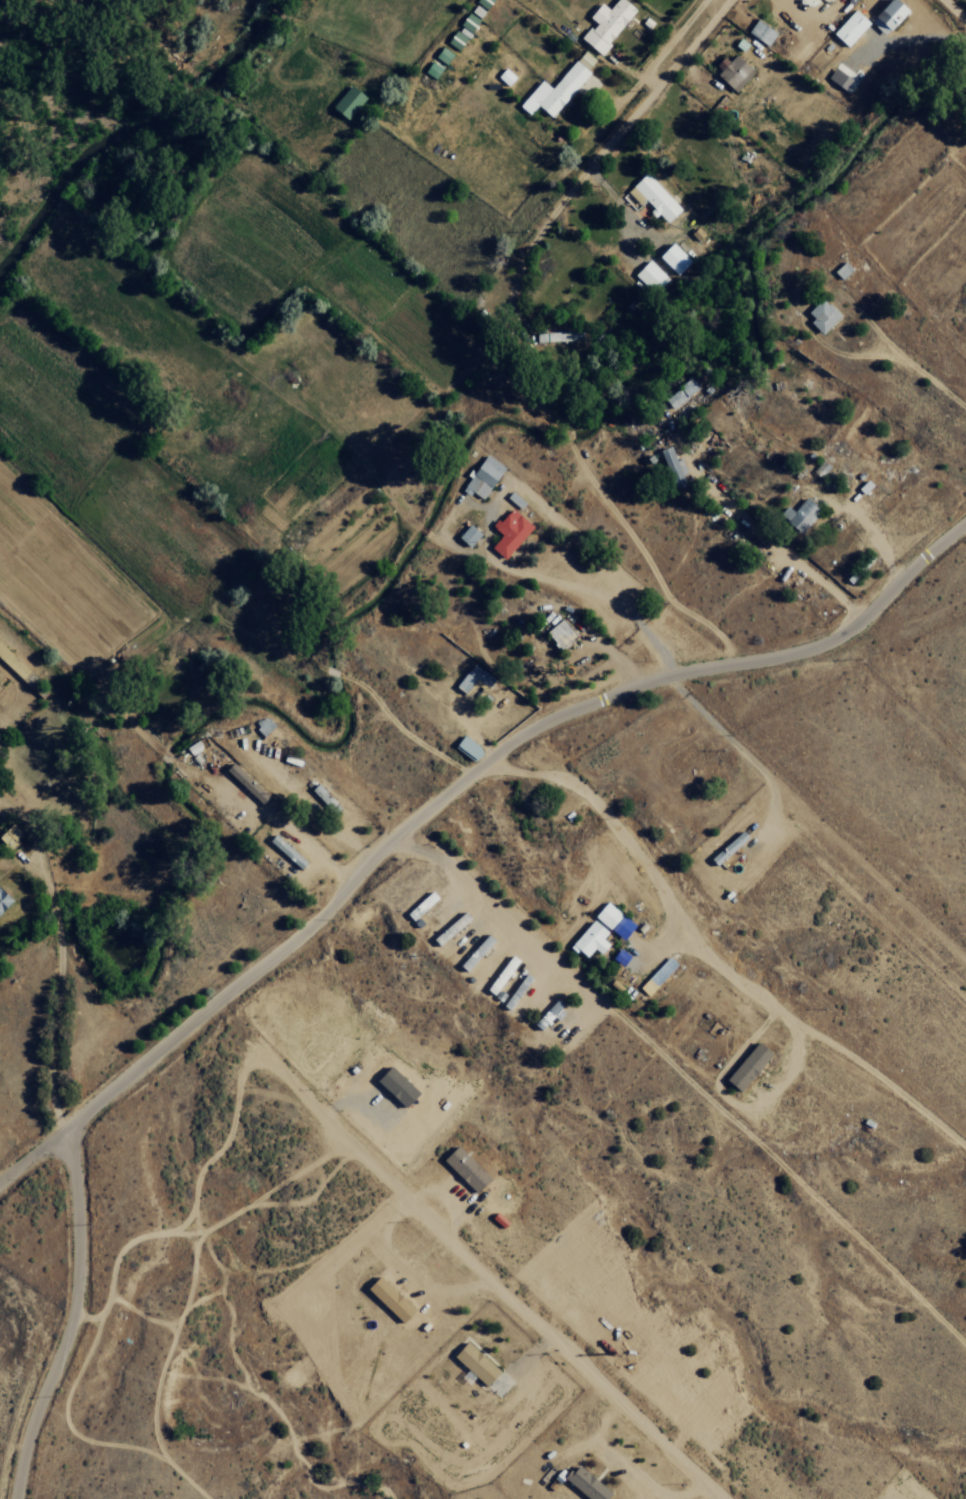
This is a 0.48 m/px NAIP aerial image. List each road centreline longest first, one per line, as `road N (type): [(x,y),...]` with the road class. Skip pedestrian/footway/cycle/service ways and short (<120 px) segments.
road 1 (residential): [(0,1181),(85,1121),(333,905),(364,894),(386,847),(480,757),(699,662),(801,643),(878,593),(965,517)]
road 2 (residential): [(43,1498),(91,1312),(85,1121)]
road 3 (residential): [(965,864),(754,725),(699,662)]
road 4 (residential): [(946,592),(861,473)]

